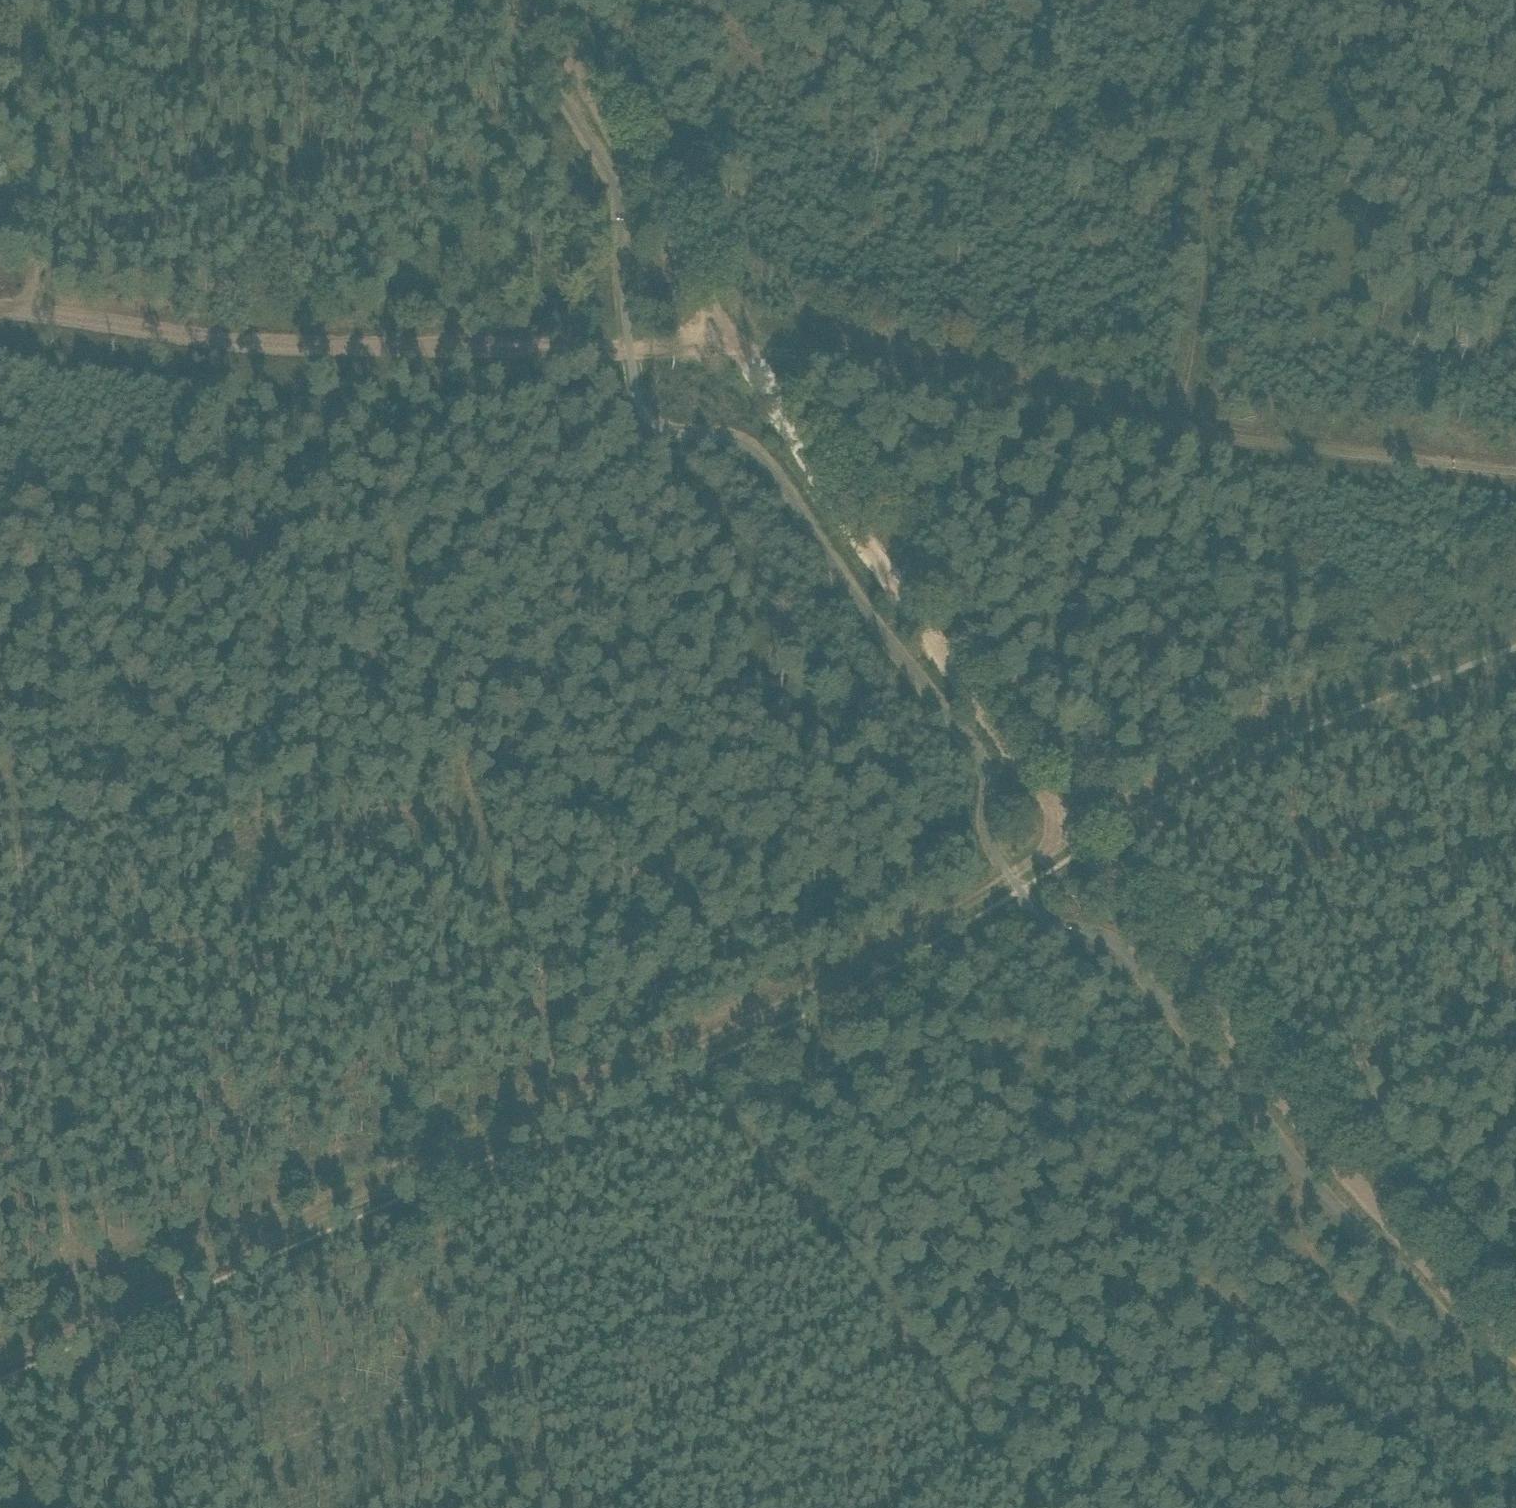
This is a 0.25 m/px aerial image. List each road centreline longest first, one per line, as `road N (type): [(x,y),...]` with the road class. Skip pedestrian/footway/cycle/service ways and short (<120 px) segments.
road 1 (track): [(1515,1320),(1351,1148),(1084,846),(912,617),(741,349),(536,0)]
road 2 (track): [(1515,474),(1179,430),(937,371),(826,356),(258,346),(0,309)]
road 3 (track): [(0,1362),(716,1037),(872,960),(1076,834)]
road 4 (track): [(1225,0),(1179,430)]

